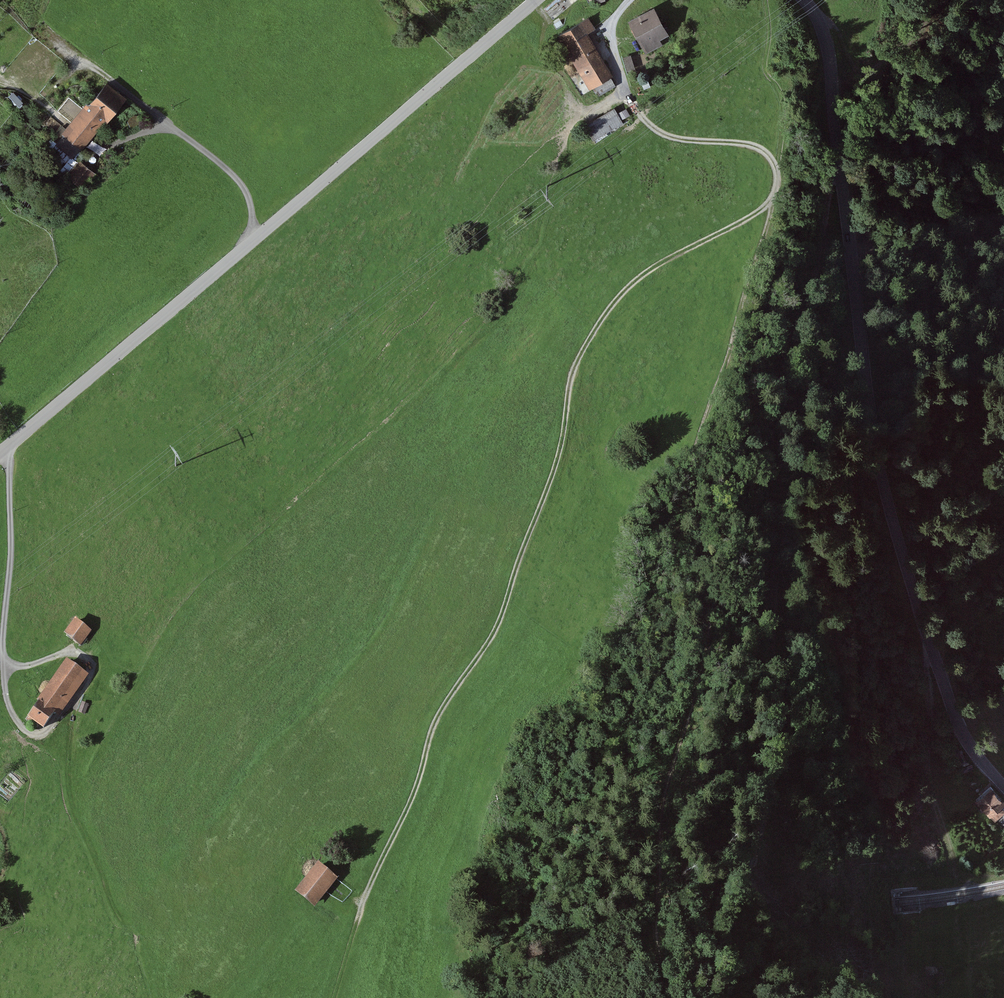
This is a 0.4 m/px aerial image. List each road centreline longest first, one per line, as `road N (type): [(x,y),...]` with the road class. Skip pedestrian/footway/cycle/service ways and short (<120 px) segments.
road 1 (track): [(358,902),(398,821),(430,717),(503,628),(521,552),(556,469),(573,373),(595,325),(659,264),(772,198),(778,167)]
road 2 (tertiary): [(805,0),(829,53),(877,456),(962,733),(1003,786)]
road 3 (tertiary): [(0,452),(535,0)]
road 4 (track): [(778,167),(753,144),(655,129),(624,92),(612,25),(634,0)]
road 5 (track): [(3,668),(68,653),(91,668),(76,700),(38,735),(14,718),(4,687)]
road 6 (track): [(4,687),(11,548),(1,451)]
road 7 (track): [(102,142),(168,131),(236,176),(256,238)]
road 8 (track): [(938,0),(884,41),(847,41),(817,15)]

